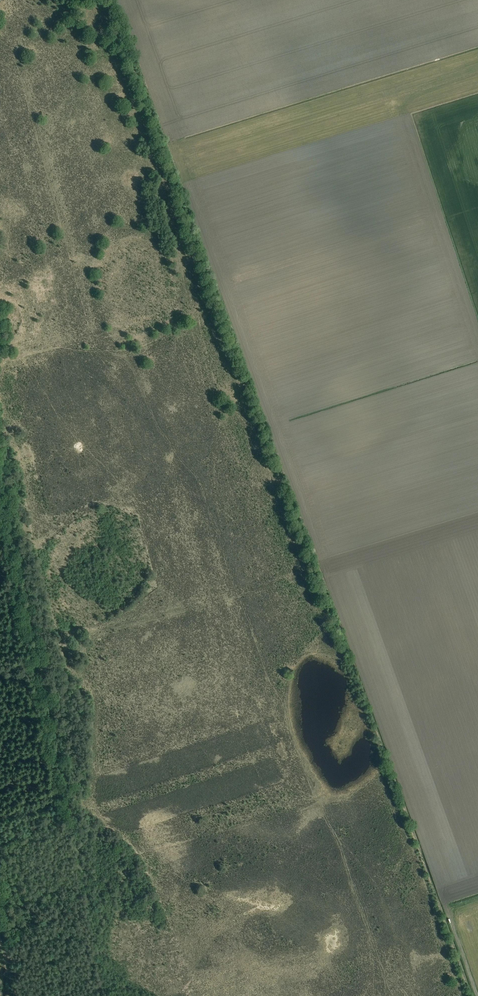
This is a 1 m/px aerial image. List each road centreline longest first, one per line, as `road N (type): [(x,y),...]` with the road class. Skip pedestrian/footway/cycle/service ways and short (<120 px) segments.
road 1 (track): [(0,465),(69,804)]

